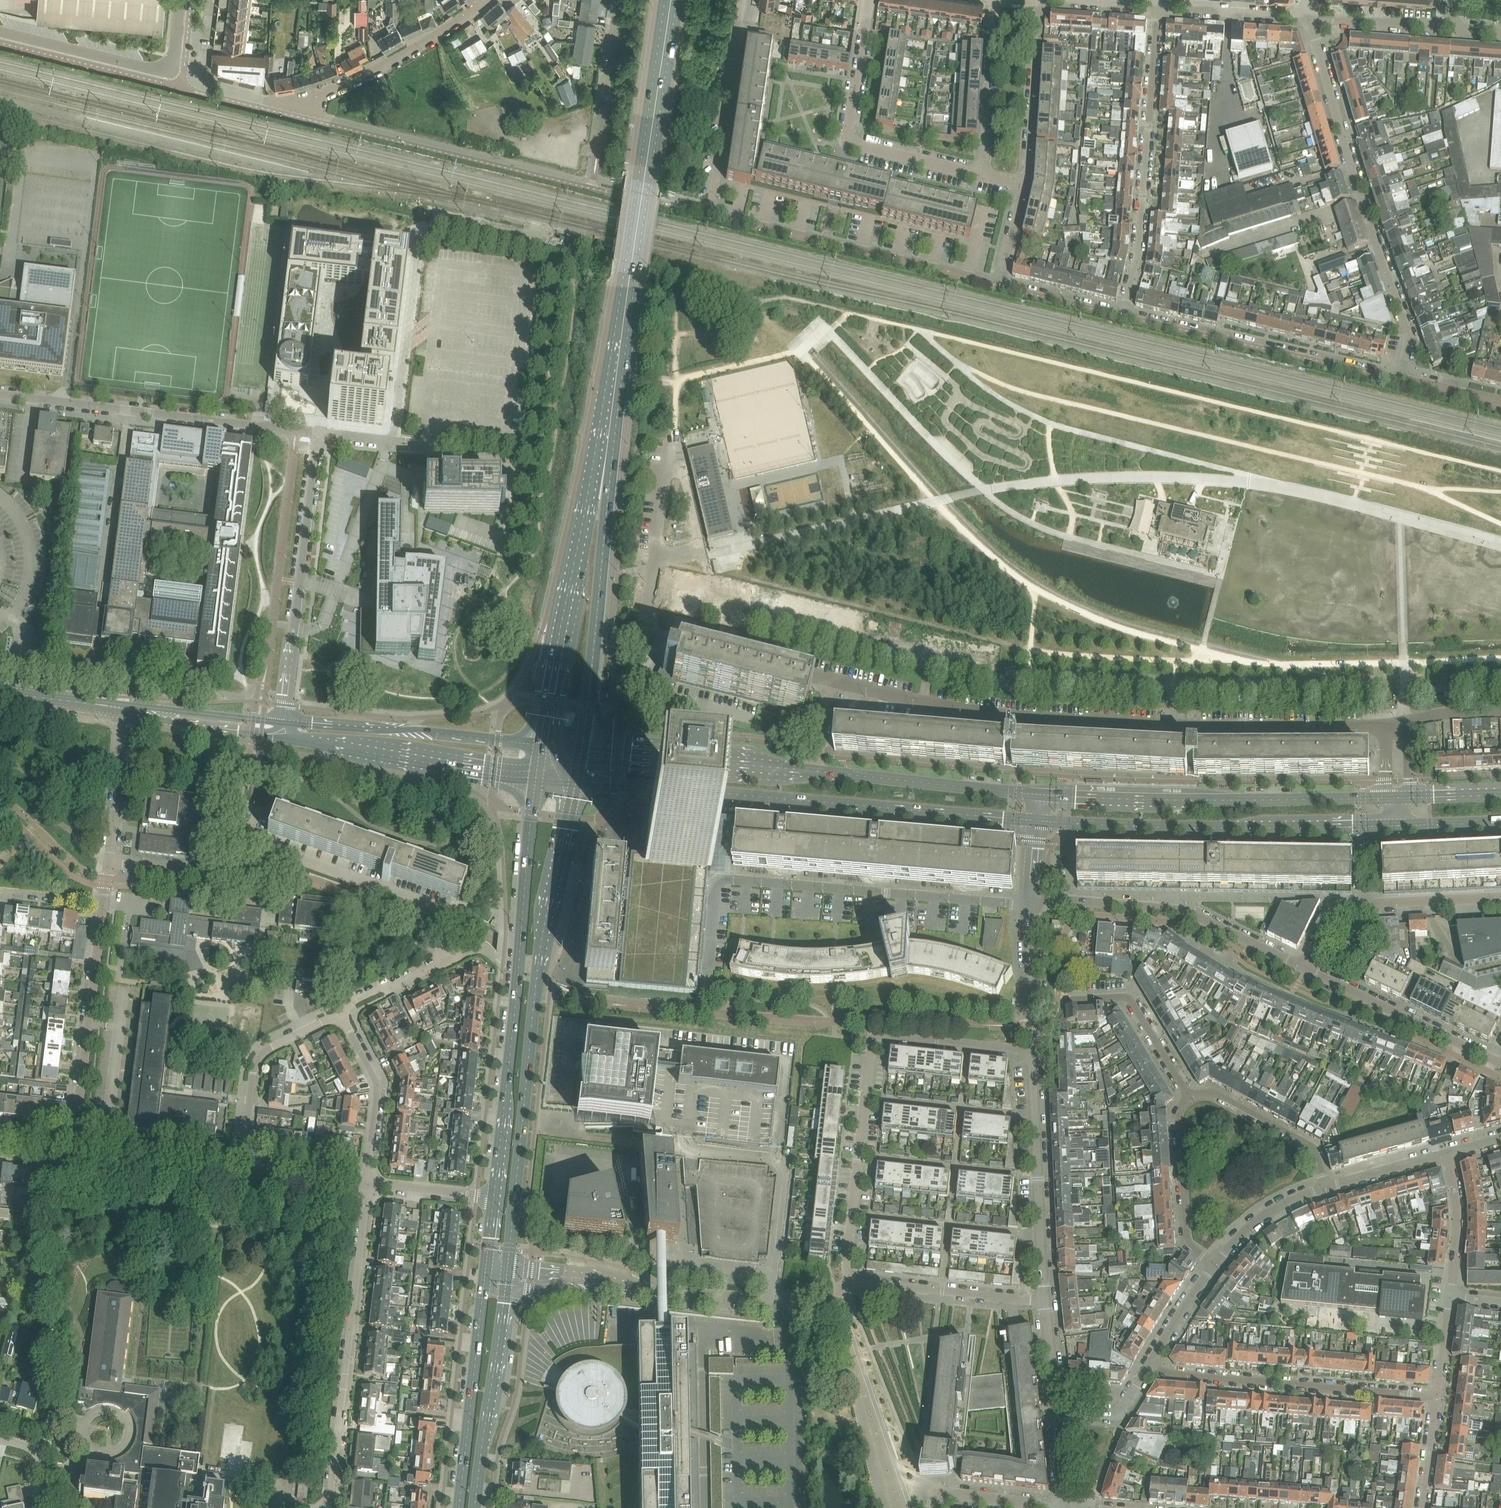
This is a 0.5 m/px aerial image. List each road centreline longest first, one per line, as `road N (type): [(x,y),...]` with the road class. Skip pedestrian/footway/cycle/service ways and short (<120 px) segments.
road 1 (secondary): [(664,0),(540,746)]
road 2 (secondary): [(584,750),(610,475),(676,0)]
road 3 (secondary): [(508,1268),(543,931),(576,784)]
road 4 (tertiary): [(576,784),(1037,821)]
road 5 (residential): [(1044,1299),(853,1283),(847,1276),(871,1040)]
road 6 (secondary): [(535,780),(494,1199)]
road 7 (residential): [(1401,379),(1408,333),(1311,18)]
road 8 (residential): [(110,862),(249,880),(268,847),(449,908)]
road 9 (residential): [(487,0),(399,62),(301,105),(183,79),(168,66)]
road 10 (tertiary): [(1037,821),(1386,827)]
road 11 (tertiary): [(1386,798),(1040,794)]
road 12 (residential): [(1172,726),(973,712),(833,680)]
road 13 (unclassified): [(328,1507),(367,1185)]
road 14 (unclassified): [(317,438),(0,396)]
road 15 (residential): [(1030,905),(719,878)]
road 16 (residential): [(1158,7),(1138,254),(1123,316)]
road 17 (residential): [(709,214),(1000,285)]
road 18 (residential): [(1073,843),(1365,848)]
road 19 (residential): [(1150,1365),(1169,1374),(1437,1398)]
road 20 (residential): [(1123,316),(1401,379)]
road 21 (unclassified): [(284,721),(317,438)]
road 22 (residential): [(981,175),(848,142),(867,0)]
road 23 (tertiary): [(540,746),(284,721)]
road 24 (tertiary): [(282,737),(535,780)]
road 25 (unclassified): [(71,1149),(104,902)]
road 26 (residential): [(1044,1299),(1031,1051)]
road 27 (residential): [(1305,968),(1184,912),(1070,899)]
road 28 (unclassified): [(654,565),(674,439),(696,549)]
road 29 (tertiary): [(816,772),(584,750)]
road 30 (secondary): [(484,1282),(456,1507)]
road 31 (tertiary): [(1040,794),(816,772)]
road 32 (secondary): [(479,1507),(506,1284)]
road 33 (residential): [(1500,1064),(1305,968)]
road 34 (unclassified): [(741,0),(709,214)]
road 35 (residential): [(1387,726),(1172,726)]
road 36 (residential): [(1190,1097),(1129,999),(1031,1001)]
road 37 (unclassified): [(342,1016),(257,1061),(242,1171)]
road 38 (residential): [(833,680),(661,638),(644,626)]
road 39 (unclassified): [(396,447),(419,252)]
road 40 (residential): [(1025,187),(1037,0)]
road 41 (residential): [(1215,1265),(1185,1236),(1176,1120),(1190,1097)]
road 42 (unclassified): [(367,1185),(378,1085),(342,1016)]
road 43 (residential): [(1190,1097),(1219,1097),(1312,1148),(1326,1187)]
road 44 (residential): [(993,0),(981,175)]
road 45 (unclassified): [(168,66),(157,70),(0,32)]
road 46 (residential): [(242,1171),(71,1149)]
road 47 (unclassified): [(670,1299),(602,1275),(508,1268)]
road 48 (unclassified): [(506,1284),(670,1299)]
road 49 (unclassified): [(1031,1051),(871,1040)]
road 50 (residential): [(597,155),(617,0)]
road 51 (unclassified): [(110,862),(127,709)]
road 52 (residential): [(1311,18),(1158,7)]
road 53 (residential): [(1454,29),(1311,18)]
road 54 (residential): [(1449,1296),(1458,1209),(1447,1155)]
road 55 (residential): [(935,1507),(936,1497),(955,1496),(1066,1507)]
road 56 (unclassified): [(1215,1265),(1265,1215),(1326,1187)]
road 57 (residential): [(1363,906),(1500,898)]
road 58 (residential): [(1365,848),(1500,841)]
road 59 (tertiary): [(150,712),(282,737)]
road 60 (tertiary): [(284,721),(150,712)]
road 61 (tertiary): [(127,709),(0,693)]
road 62 (unclassified): [(342,1016),(353,1001),(453,957)]
road 63 (residential): [(494,1199),(367,1185)]
road 64 (residential): [(1000,285),(1123,316)]
road 65 (residential): [(367,1185),(242,1171)]
road 66 (unclassified): [(1326,1187),(1447,1155)]
road 67 (unclassified): [(1150,1365),(1215,1265)]

